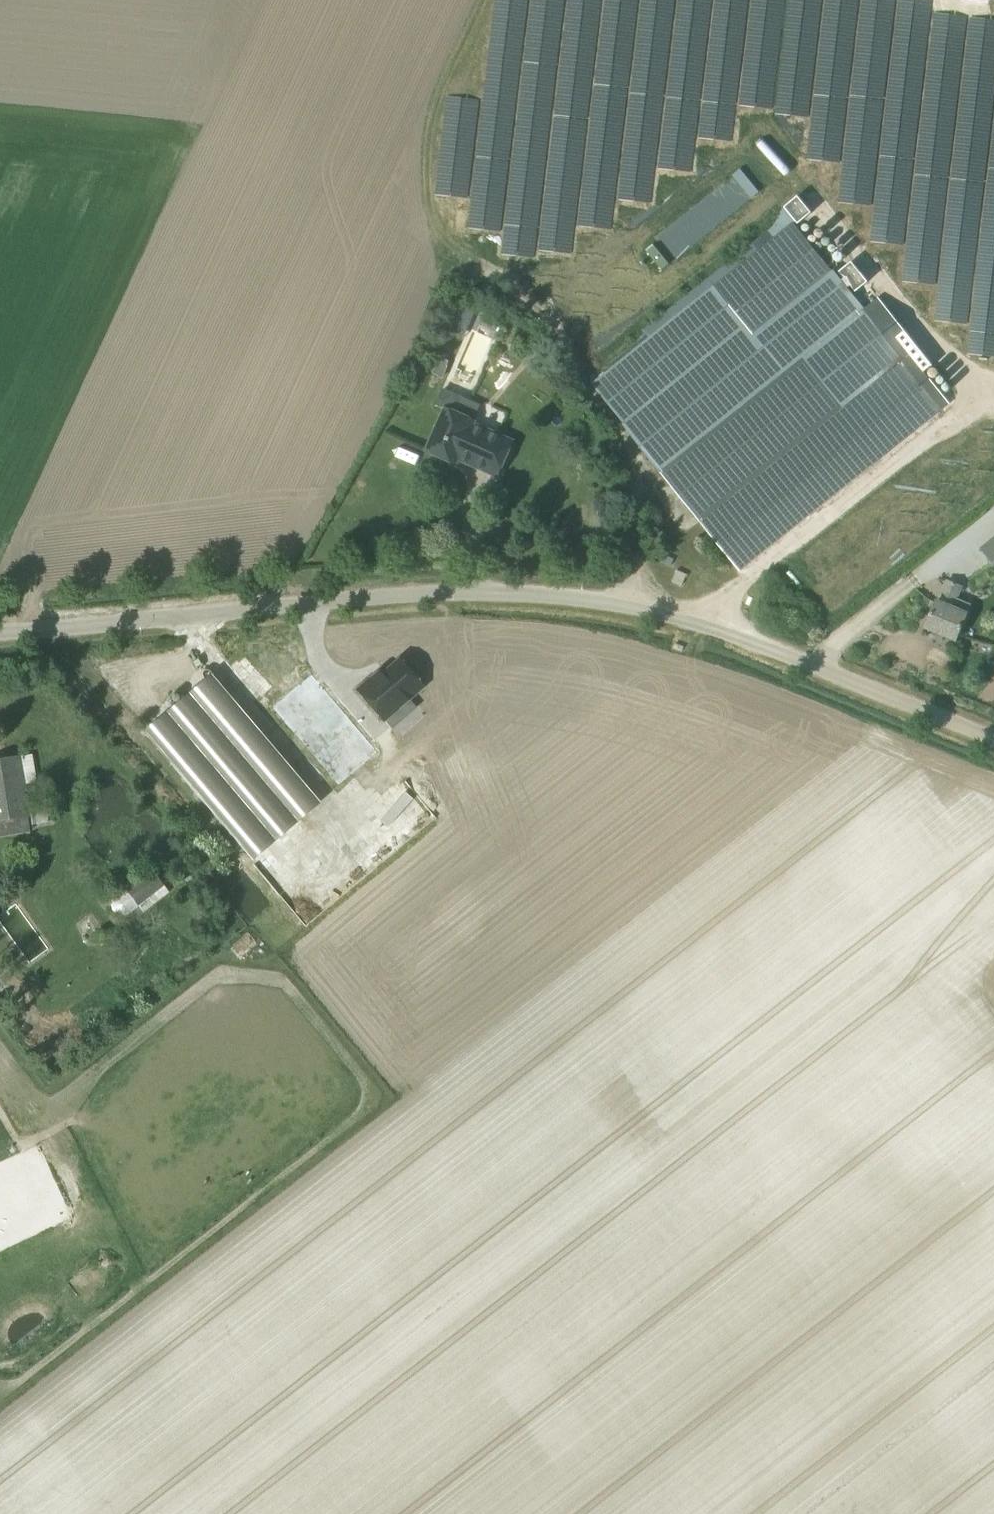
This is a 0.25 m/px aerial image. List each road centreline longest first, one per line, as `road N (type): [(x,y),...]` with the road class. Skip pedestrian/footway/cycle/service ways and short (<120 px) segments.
road 1 (unclassified): [(0,627),(504,589),(596,599),(736,634),(993,739)]

